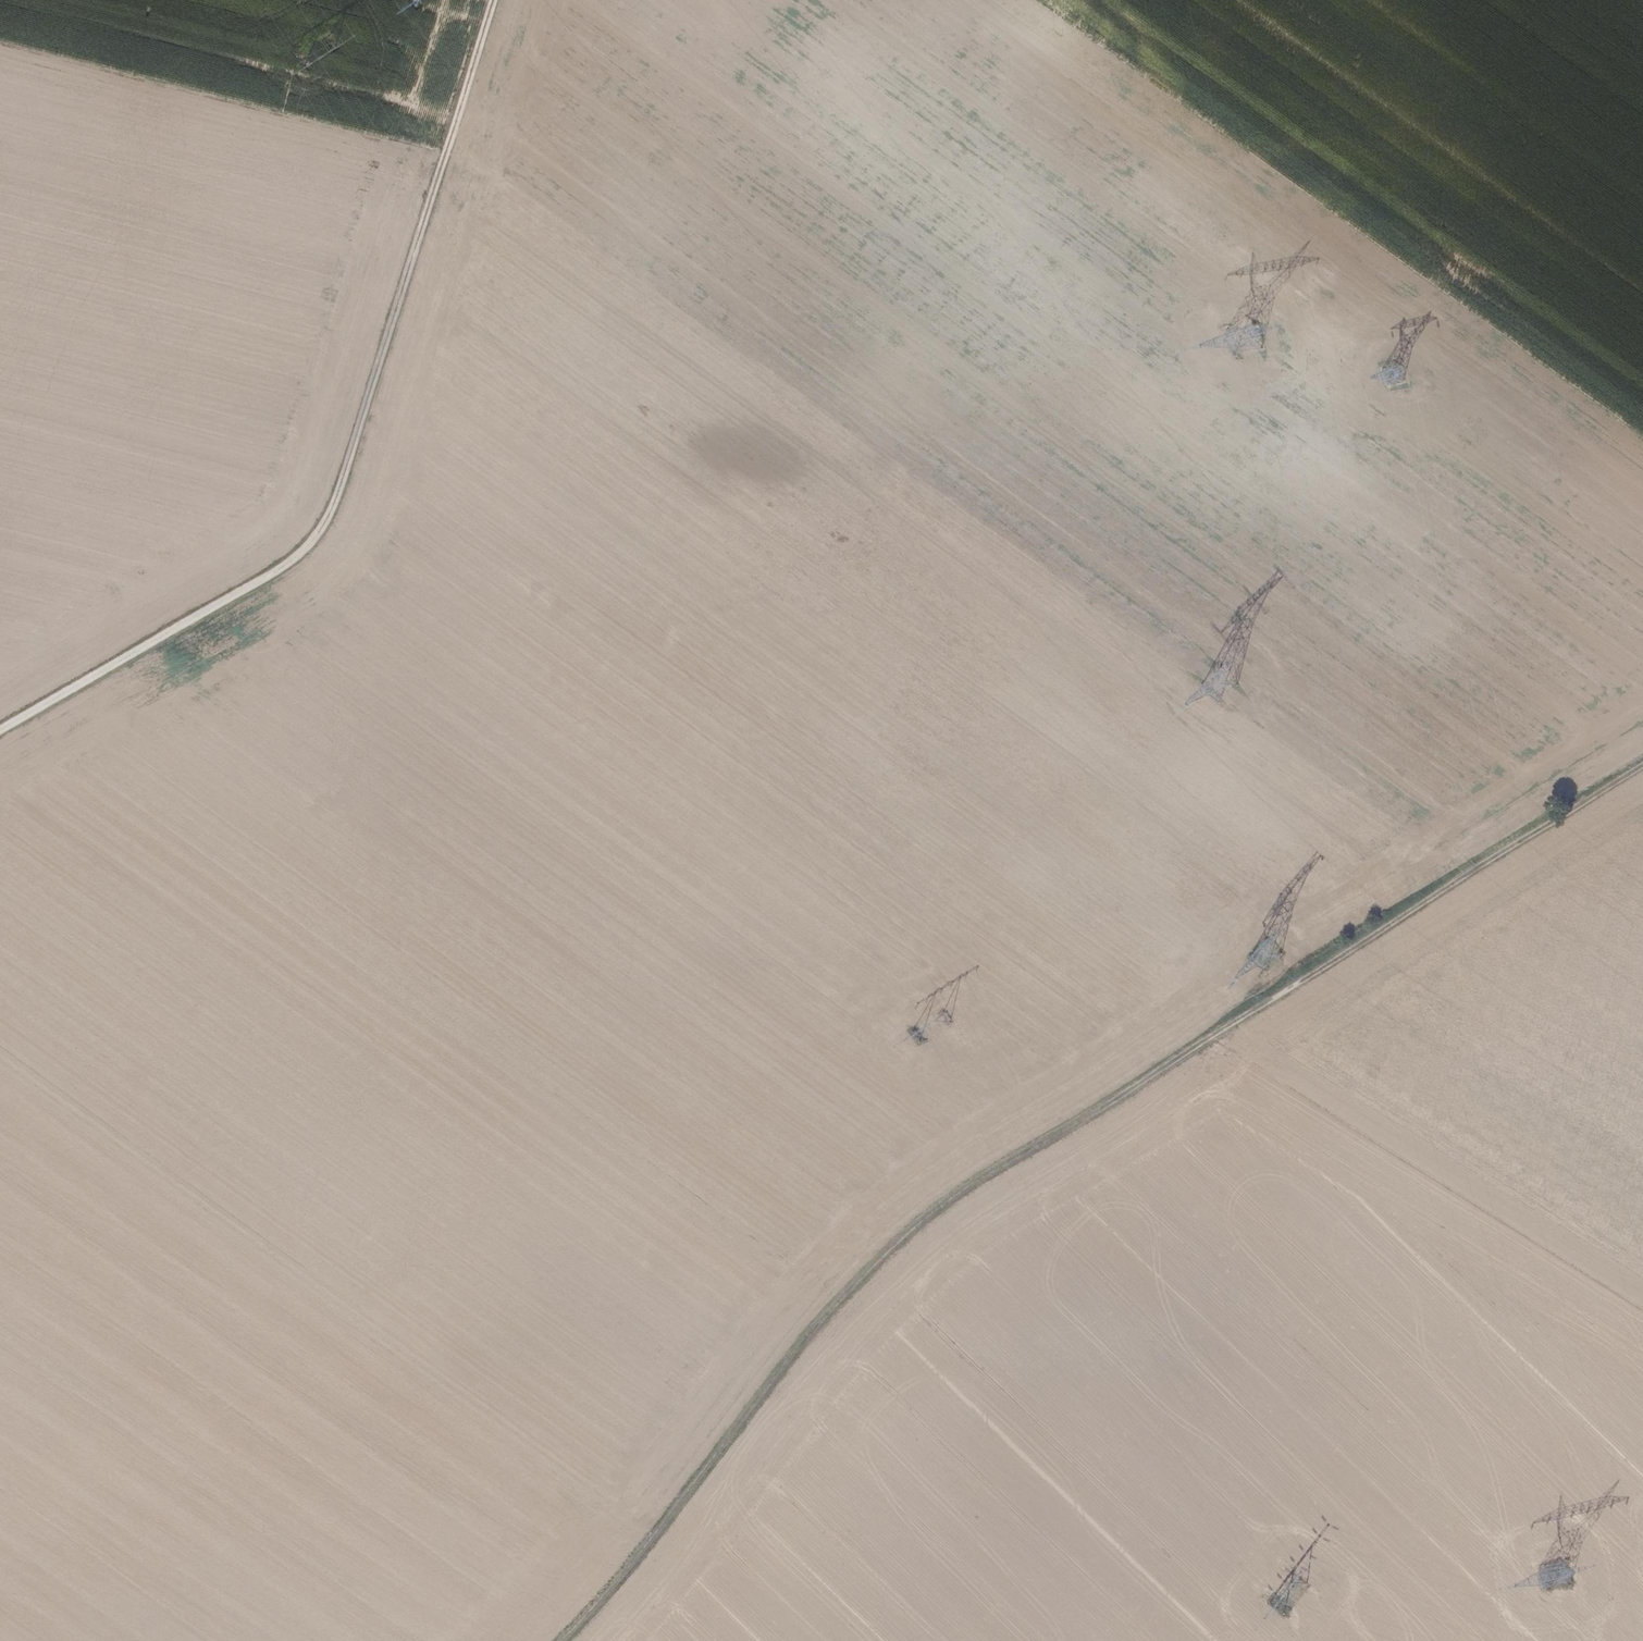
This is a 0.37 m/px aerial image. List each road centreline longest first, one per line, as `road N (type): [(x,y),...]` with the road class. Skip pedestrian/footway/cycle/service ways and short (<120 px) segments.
road 1 (track): [(1642,765),(940,1210),(835,1311),(564,1640)]
road 2 (track): [(490,0),(321,520),(281,561),(0,724)]

